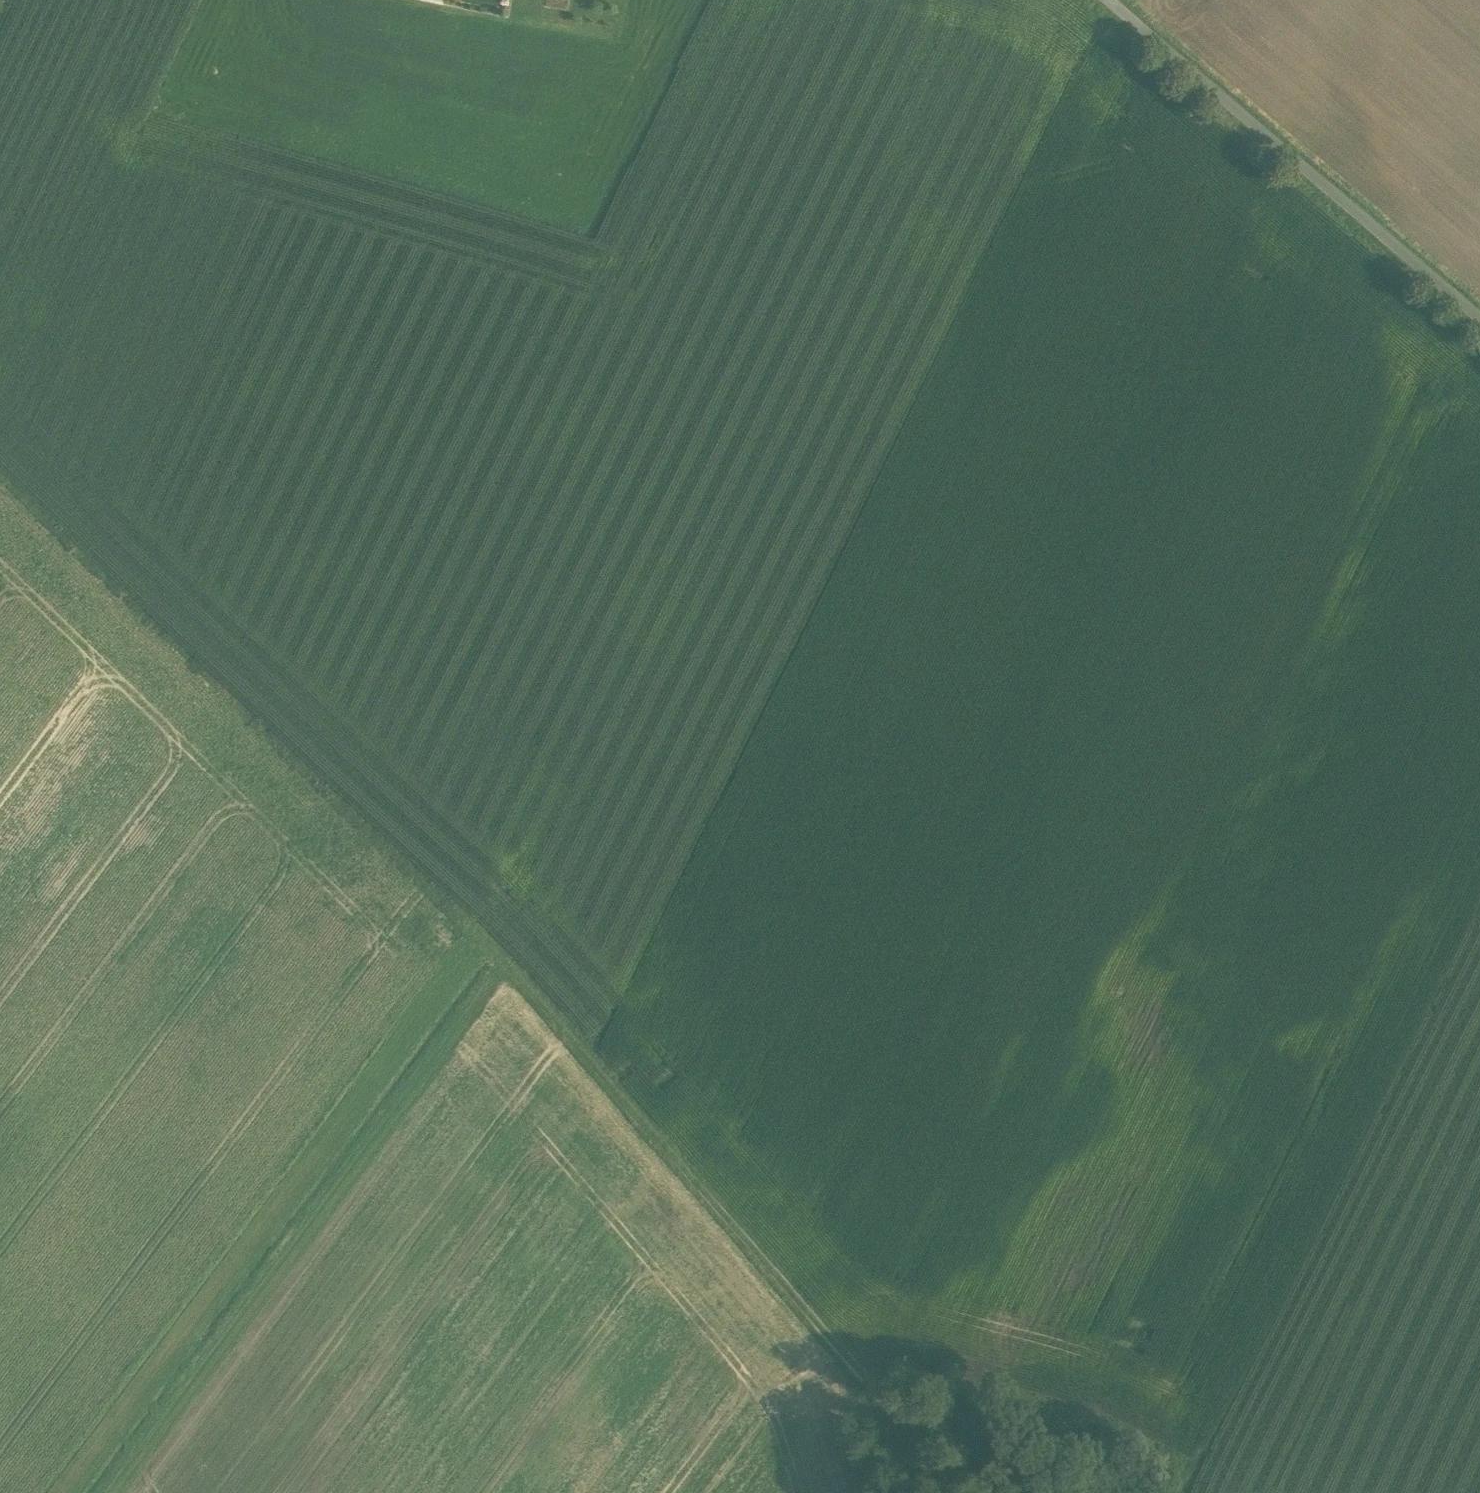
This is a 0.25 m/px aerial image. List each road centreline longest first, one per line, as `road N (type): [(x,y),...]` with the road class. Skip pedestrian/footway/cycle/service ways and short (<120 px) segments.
road 1 (unclassified): [(1479,306),(1119,0)]
road 2 (track): [(858,1365),(908,1423),(946,1492)]

